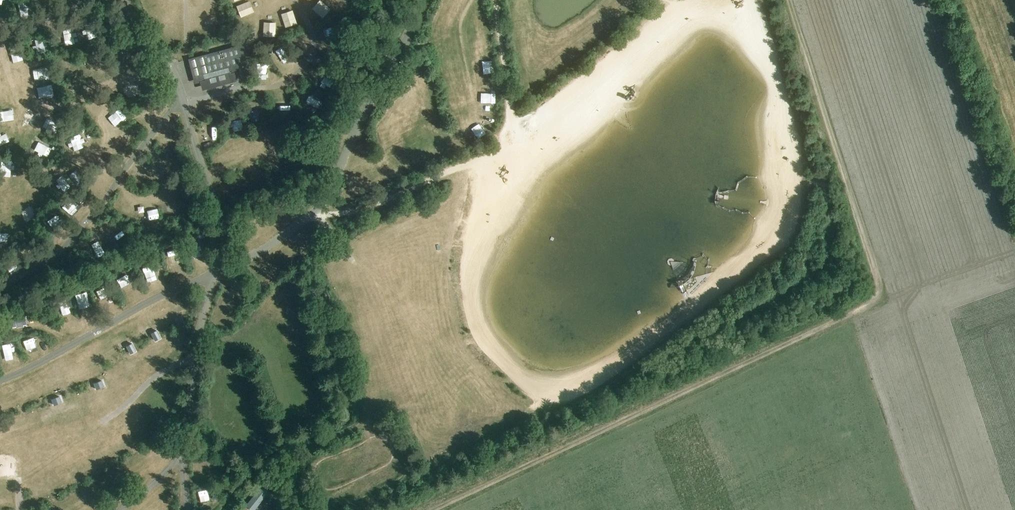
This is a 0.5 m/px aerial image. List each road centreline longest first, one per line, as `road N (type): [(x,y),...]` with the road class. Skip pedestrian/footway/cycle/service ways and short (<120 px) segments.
road 1 (track): [(785,0),(872,305),(436,509)]

